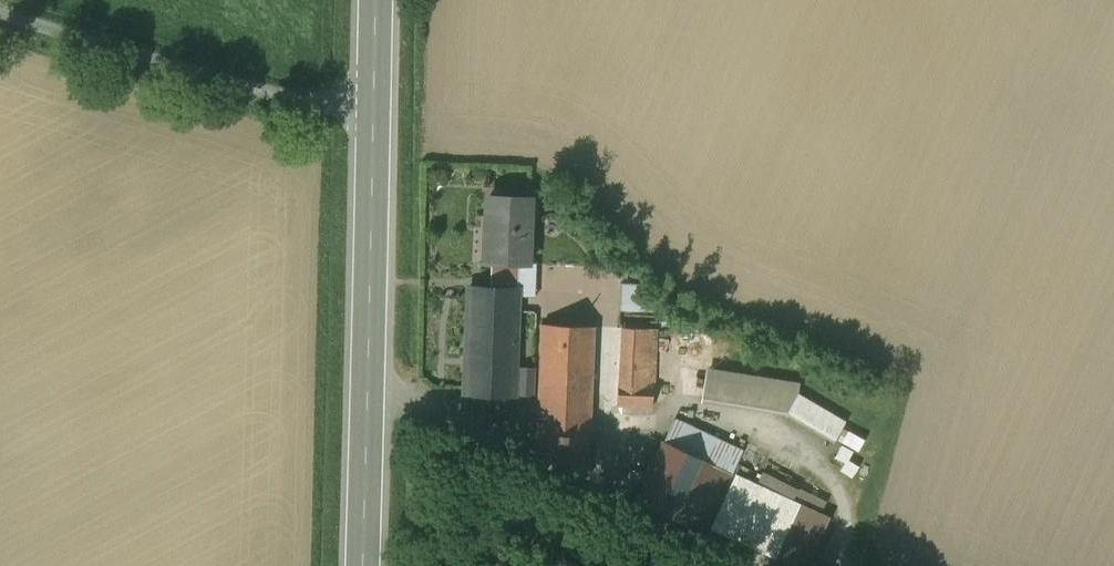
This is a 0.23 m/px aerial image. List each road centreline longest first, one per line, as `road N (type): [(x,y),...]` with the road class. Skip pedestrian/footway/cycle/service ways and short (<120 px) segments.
road 1 (secondary): [(376,119),(362,565)]
road 2 (unclassified): [(376,119),(0,13)]

